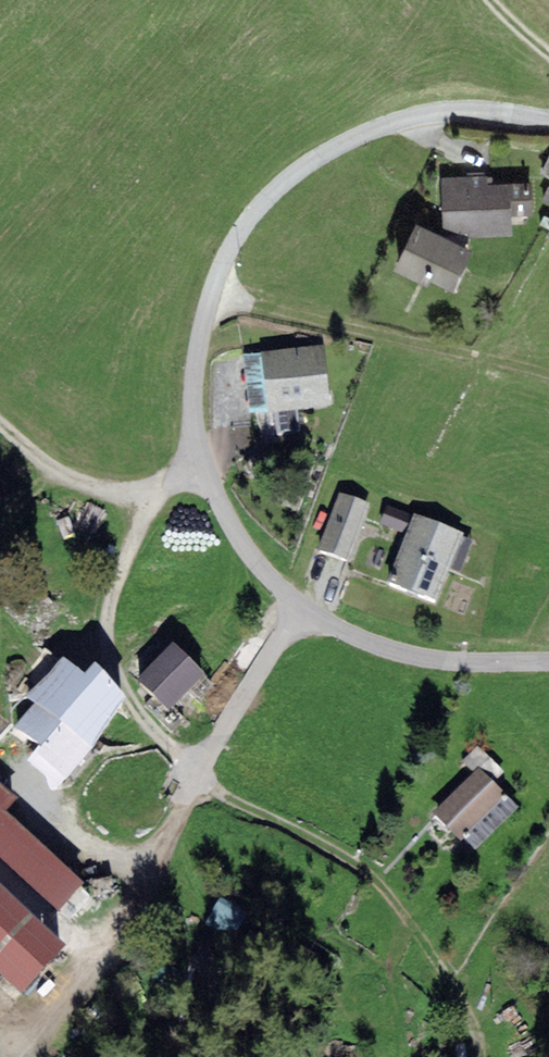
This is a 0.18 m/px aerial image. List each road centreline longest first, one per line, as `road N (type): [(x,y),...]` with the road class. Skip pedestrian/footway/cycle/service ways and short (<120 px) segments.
road 1 (unclassified): [(548,662),(424,658),(305,609),(231,529),(203,467),(194,392),(211,295),(239,232),(291,178),(356,137),(446,111),(548,122)]
road 2 (track): [(382,883),(481,1021),(483,1056)]
road 3 (track): [(156,490),(111,492),(70,481),(0,430)]

